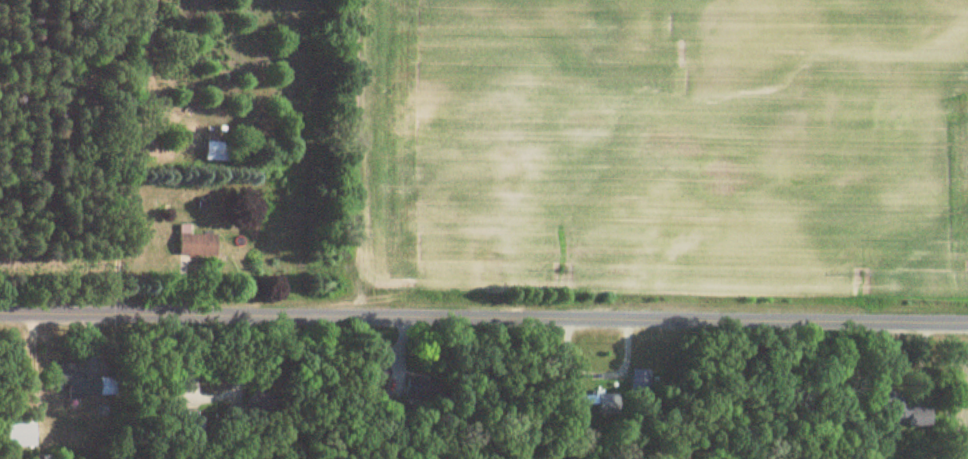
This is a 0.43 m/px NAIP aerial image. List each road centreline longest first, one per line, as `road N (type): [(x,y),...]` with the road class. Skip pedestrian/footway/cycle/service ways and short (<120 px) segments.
road 1 (residential): [(967,324),(0,309)]

